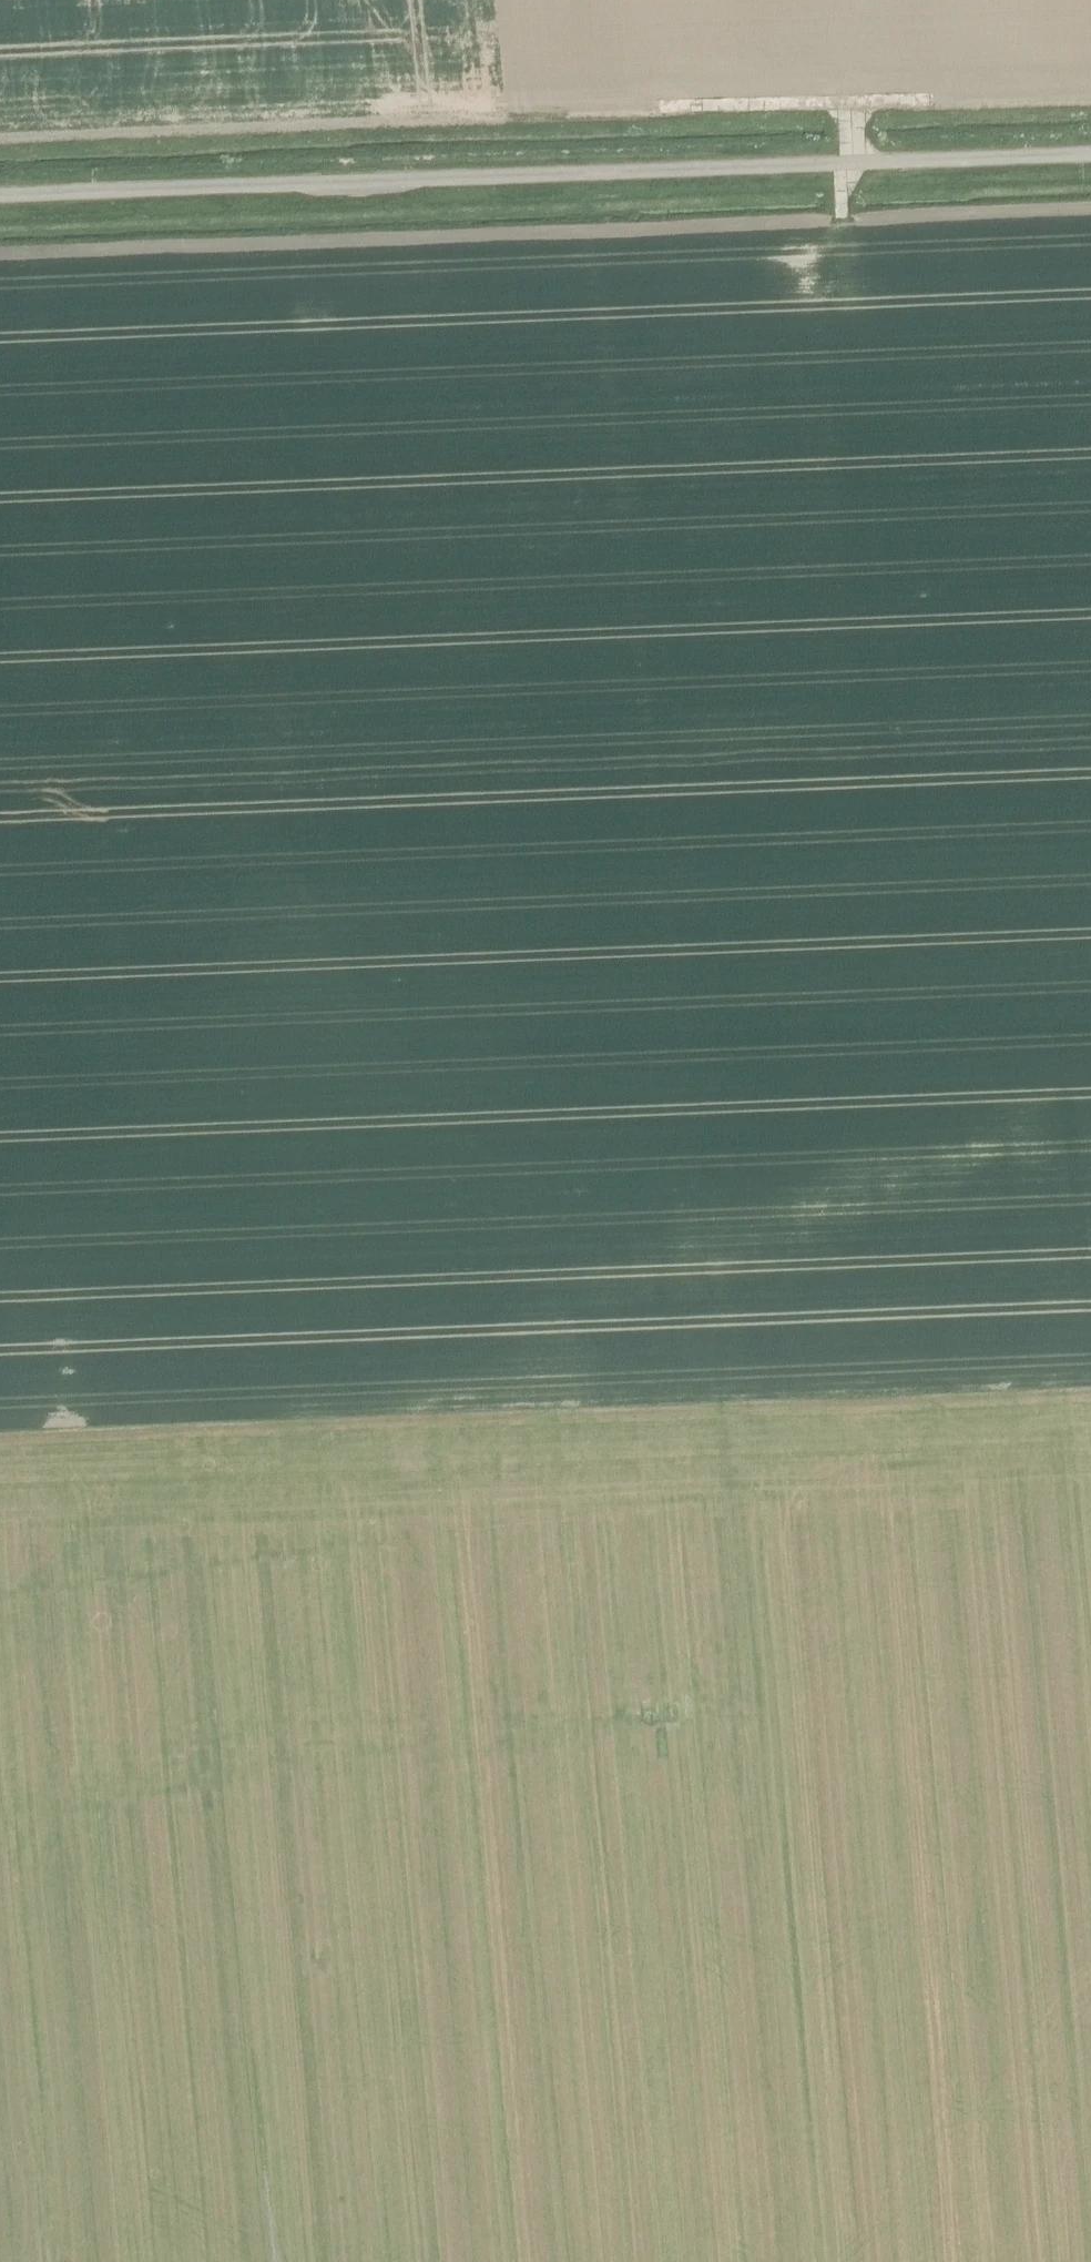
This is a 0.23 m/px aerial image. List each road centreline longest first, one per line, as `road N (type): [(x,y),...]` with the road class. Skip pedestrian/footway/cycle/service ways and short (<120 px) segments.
road 1 (unclassified): [(1090,155),(0,200)]

